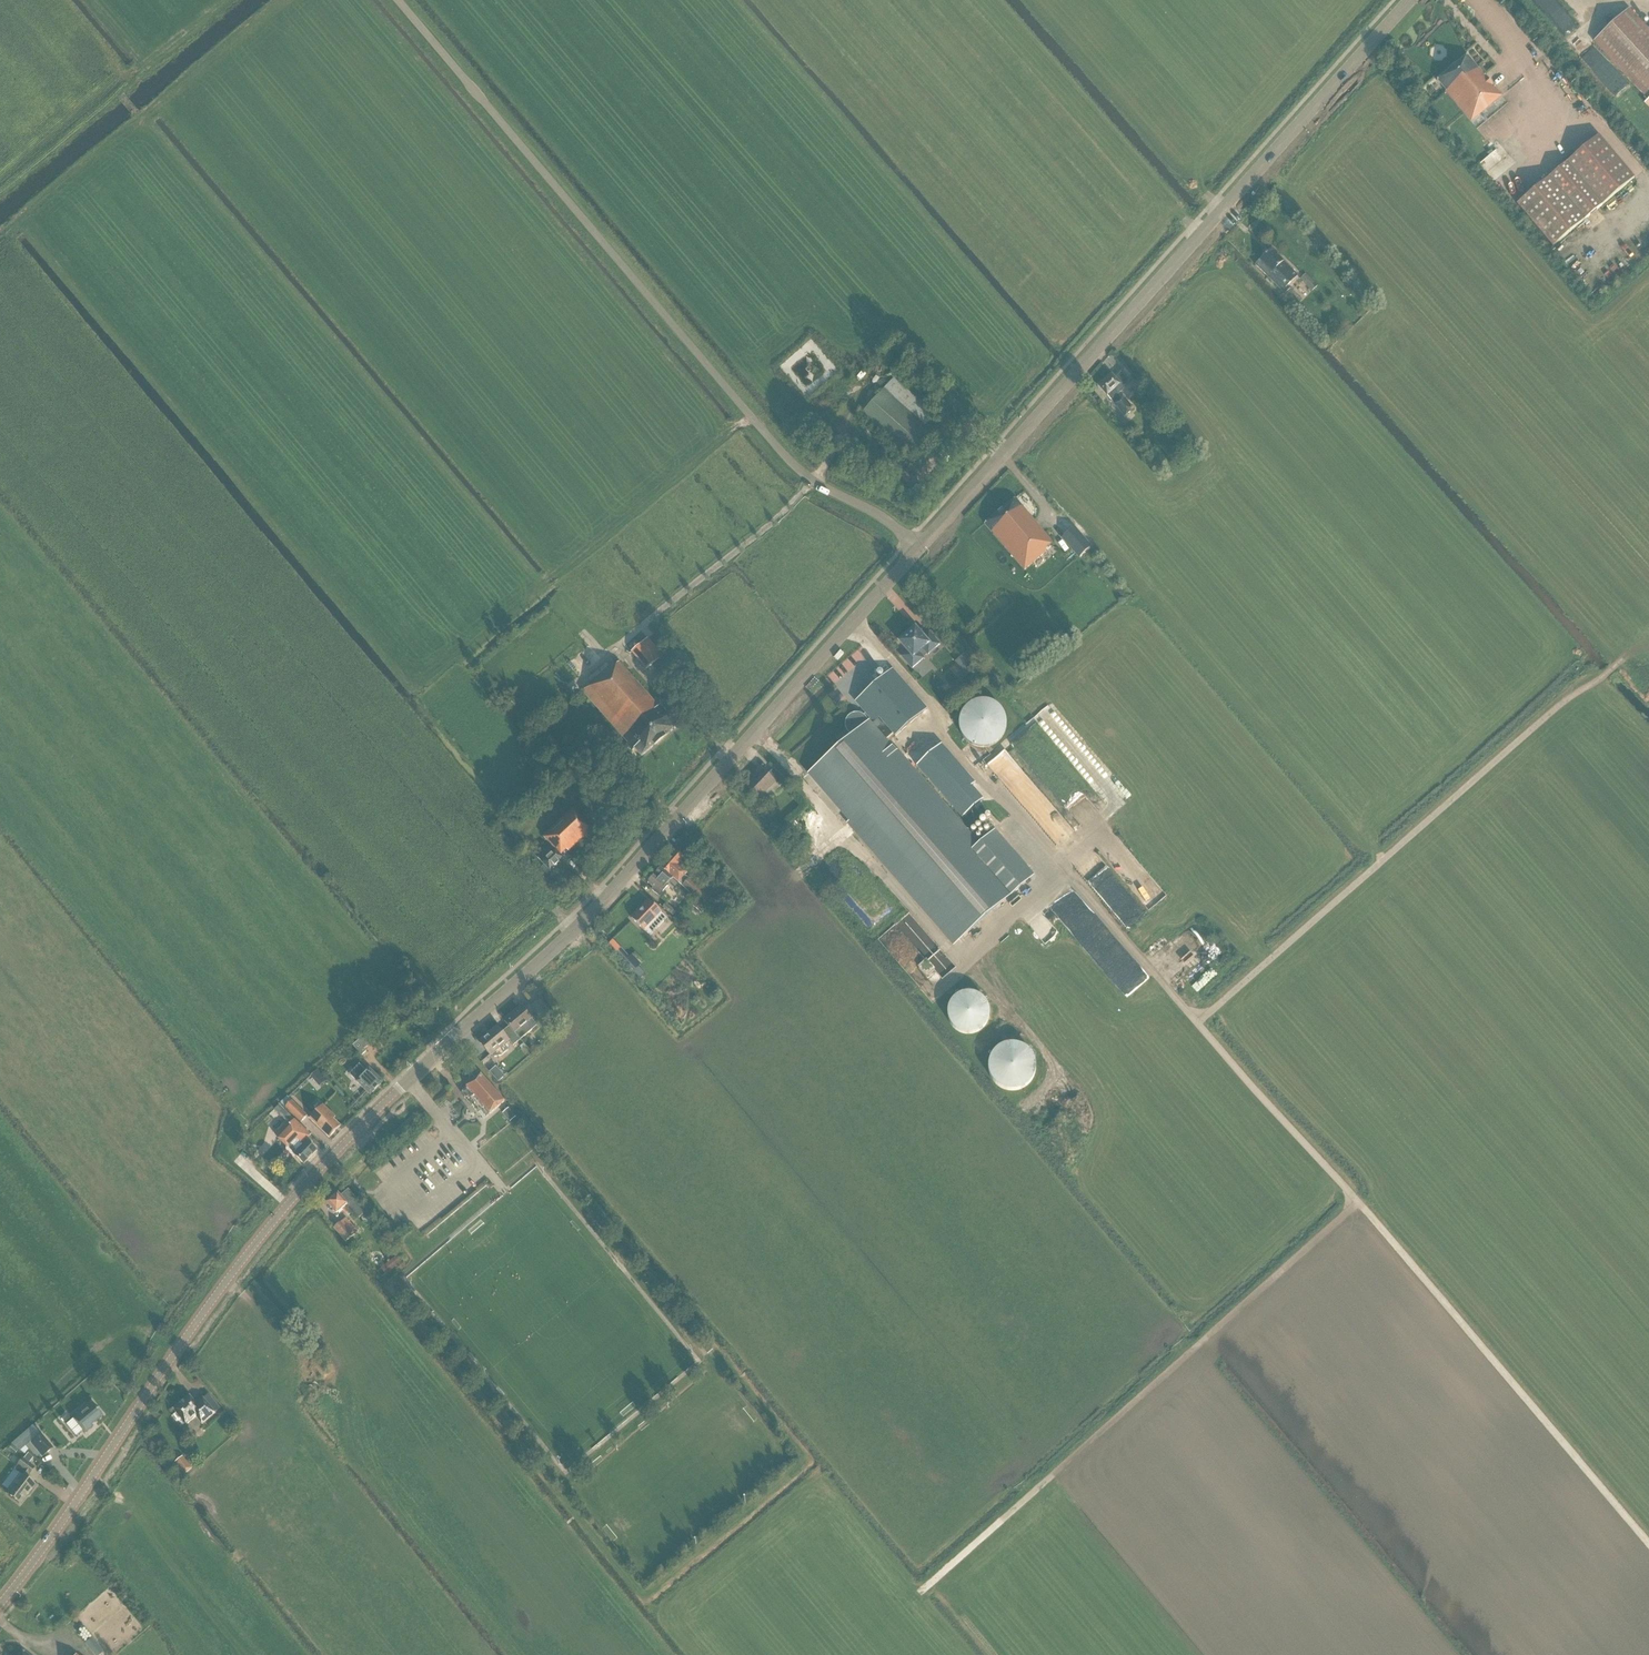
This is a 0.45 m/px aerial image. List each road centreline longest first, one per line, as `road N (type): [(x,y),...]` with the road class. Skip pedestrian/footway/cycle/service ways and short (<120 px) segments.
road 1 (tertiary): [(0,1605),(222,1287),(309,1181),(584,924),(919,547)]
road 2 (track): [(1070,874),(1357,1202),(957,1560),(944,1589),(994,1654)]
road 3 (unclassified): [(396,0),(813,483),(906,536)]
road 4 (tertiary): [(919,547),(1408,0)]
road 5 (track): [(1357,1202),(1648,1546)]
road 6 (track): [(813,483),(576,686)]

